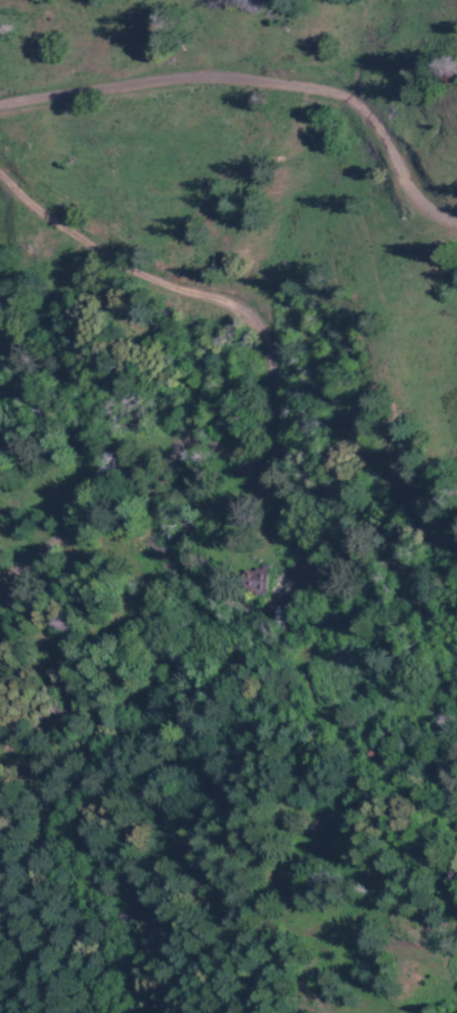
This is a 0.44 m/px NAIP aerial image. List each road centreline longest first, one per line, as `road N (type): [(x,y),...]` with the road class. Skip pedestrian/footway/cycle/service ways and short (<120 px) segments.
road 1 (residential): [(456,529),(424,491),(375,458),(313,440),(261,378),(266,342),(231,307),(133,276),(0,183)]
road 2 (residential): [(0,113),(104,91),(231,83),(322,93),(368,114),(394,177),(426,224),(456,229)]
road 3 (residential): [(456,970),(393,878),(359,800),(357,760),(400,732),(456,733)]
road 4 (residential): [(252,1012),(260,995),(319,943),(376,944),(456,973)]
road 5 (residential): [(0,861),(47,916),(41,991),(31,1012)]

